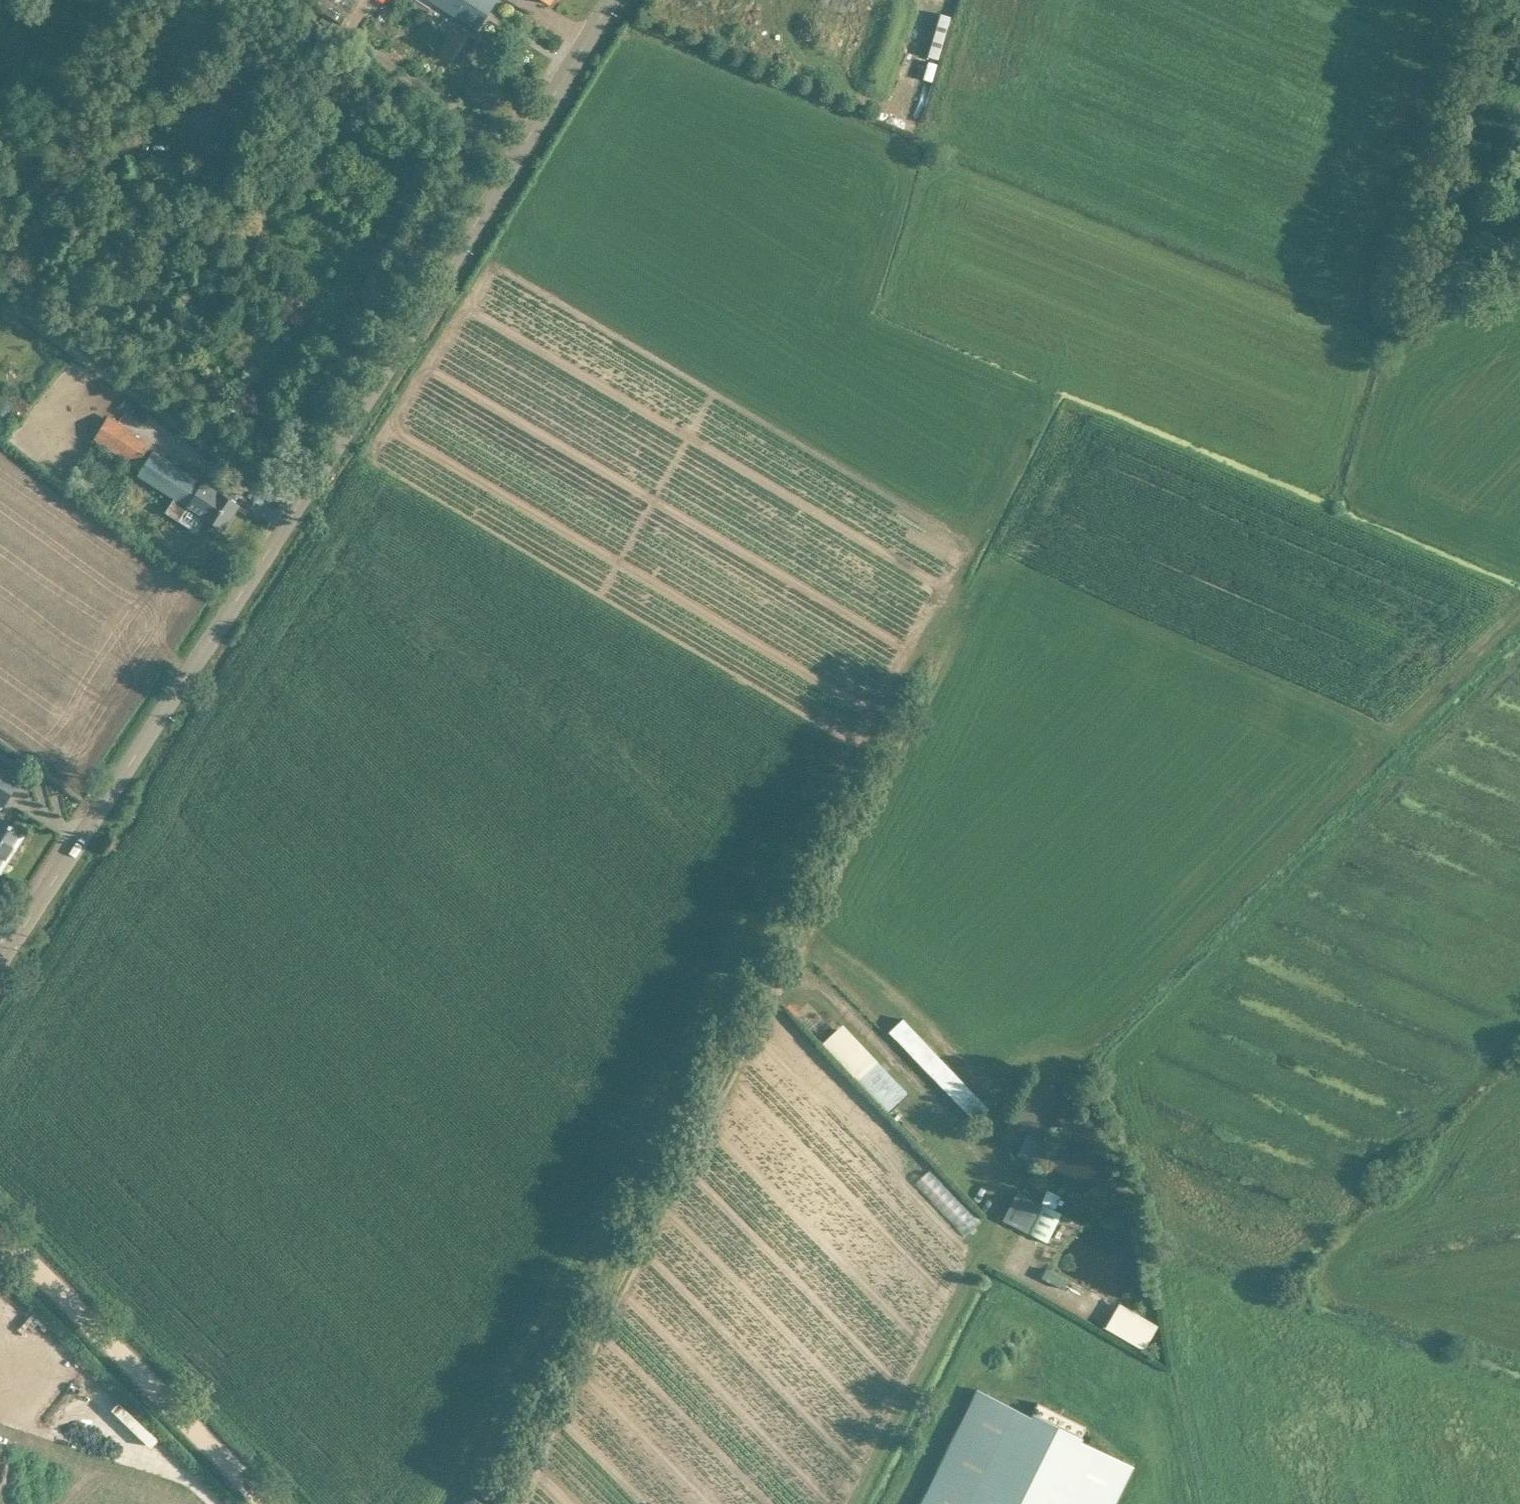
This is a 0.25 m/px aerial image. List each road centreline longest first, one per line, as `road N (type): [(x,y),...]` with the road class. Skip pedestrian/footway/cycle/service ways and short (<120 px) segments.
road 1 (unclassified): [(0,977),(623,0)]
road 2 (track): [(0,288),(300,507)]
road 3 (track): [(0,1240),(261,1503)]

